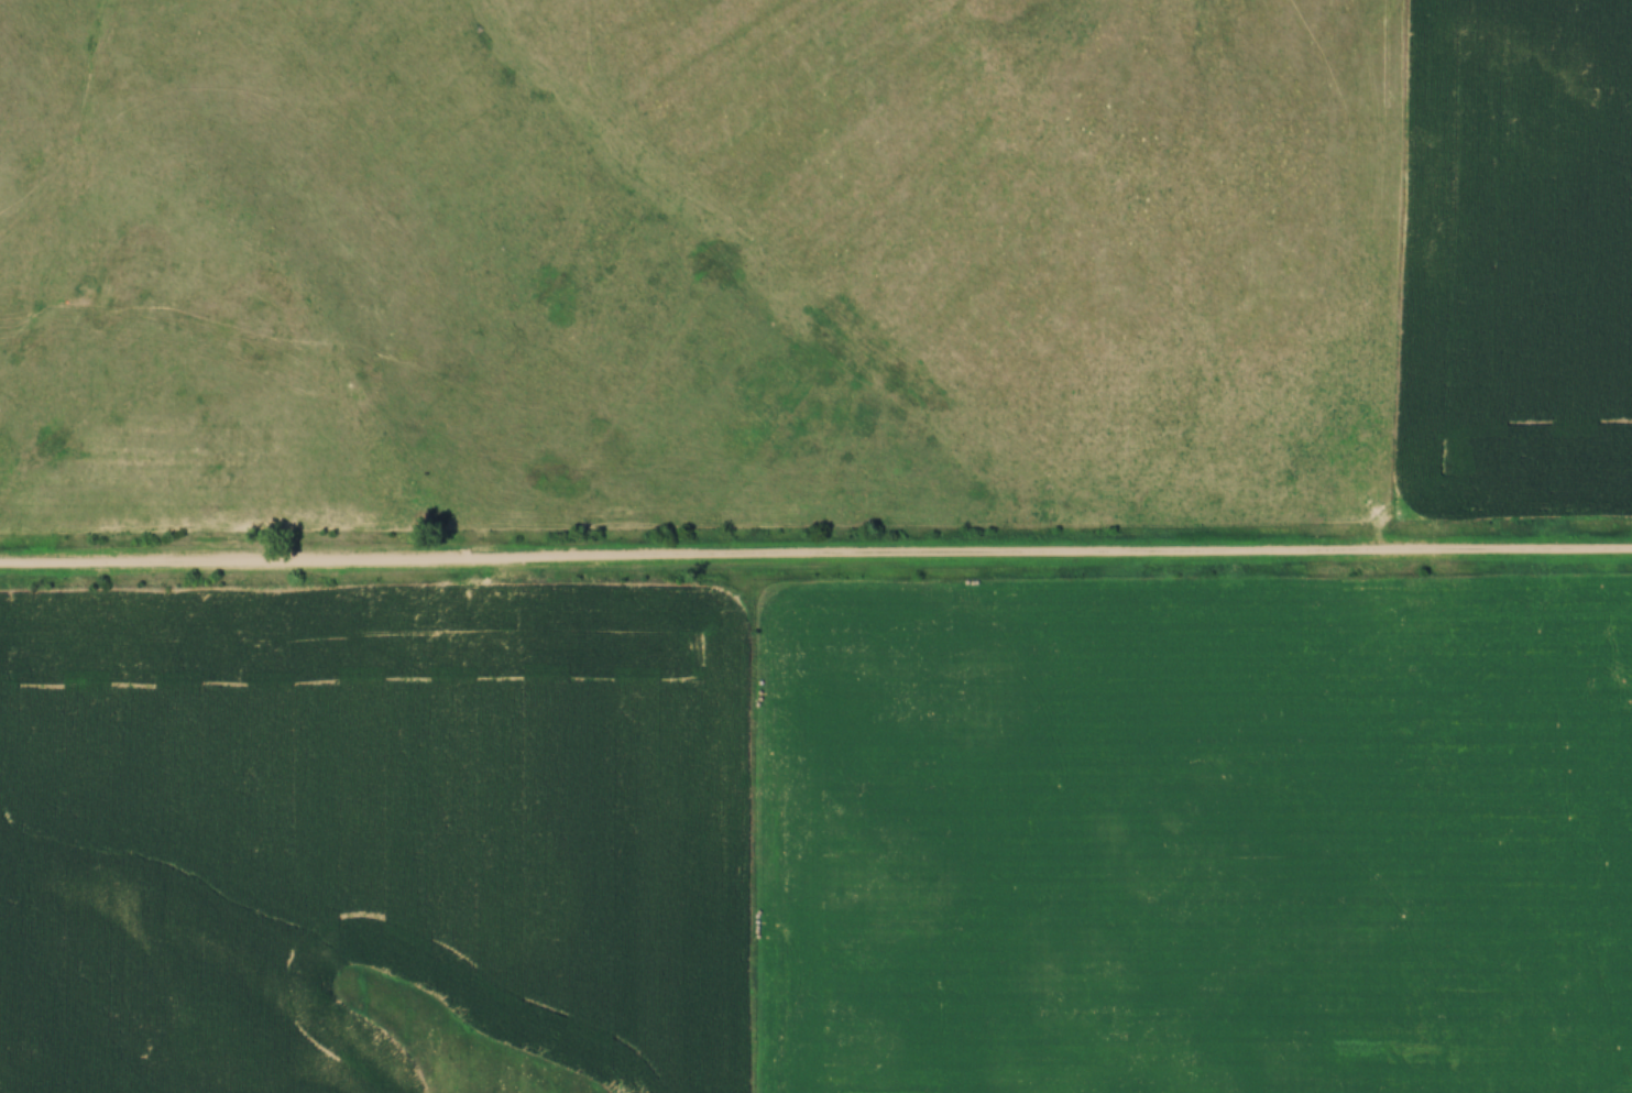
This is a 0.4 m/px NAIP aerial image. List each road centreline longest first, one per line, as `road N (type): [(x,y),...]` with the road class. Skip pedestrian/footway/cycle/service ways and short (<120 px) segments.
road 1 (residential): [(0,569),(1631,549)]

